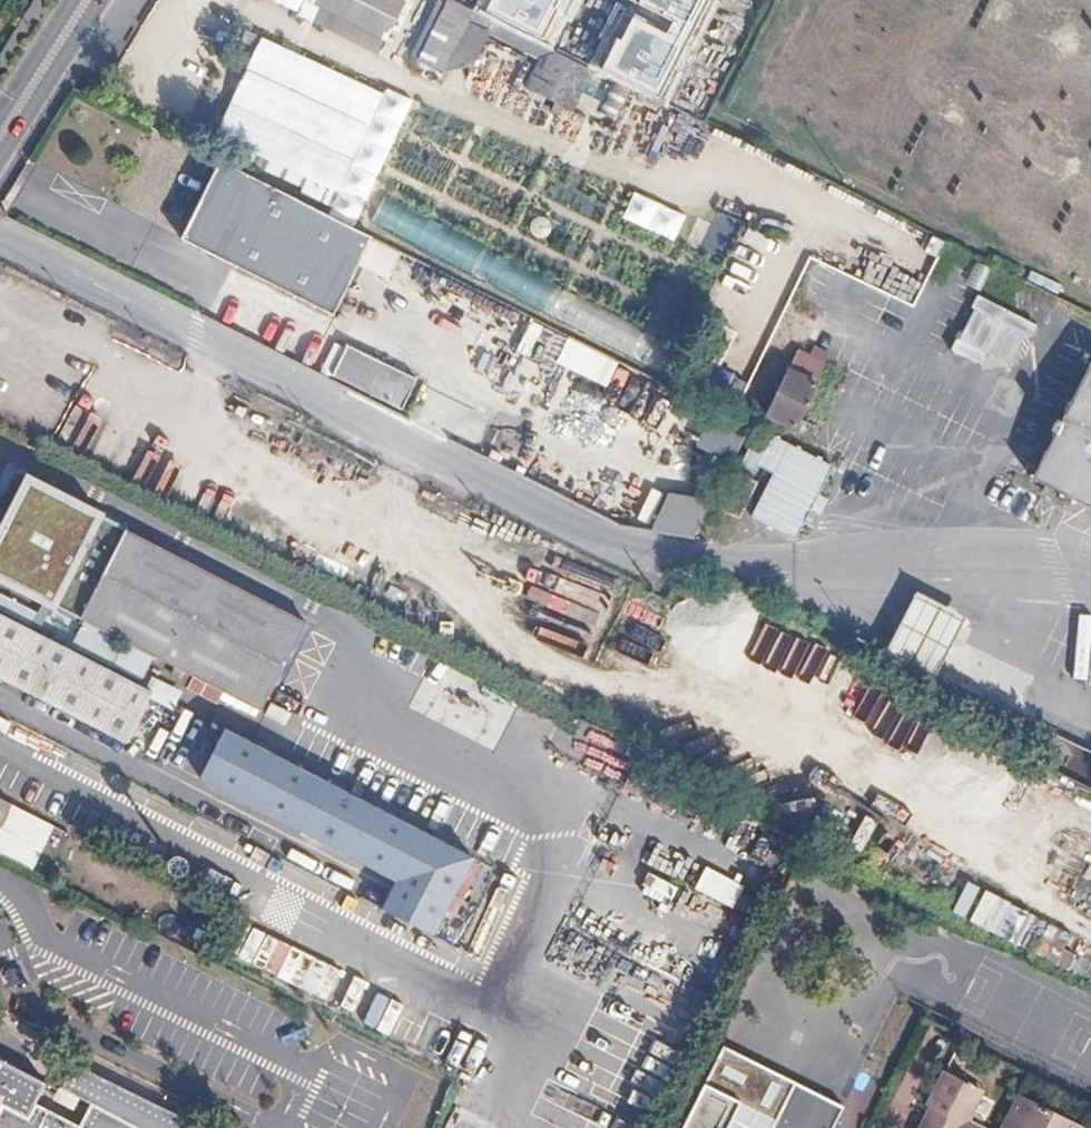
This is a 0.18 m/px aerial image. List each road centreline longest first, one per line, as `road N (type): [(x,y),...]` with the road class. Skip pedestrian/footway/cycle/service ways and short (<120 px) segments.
road 1 (primary): [(0,127),(98,0)]
road 2 (primary): [(71,0),(0,124)]

